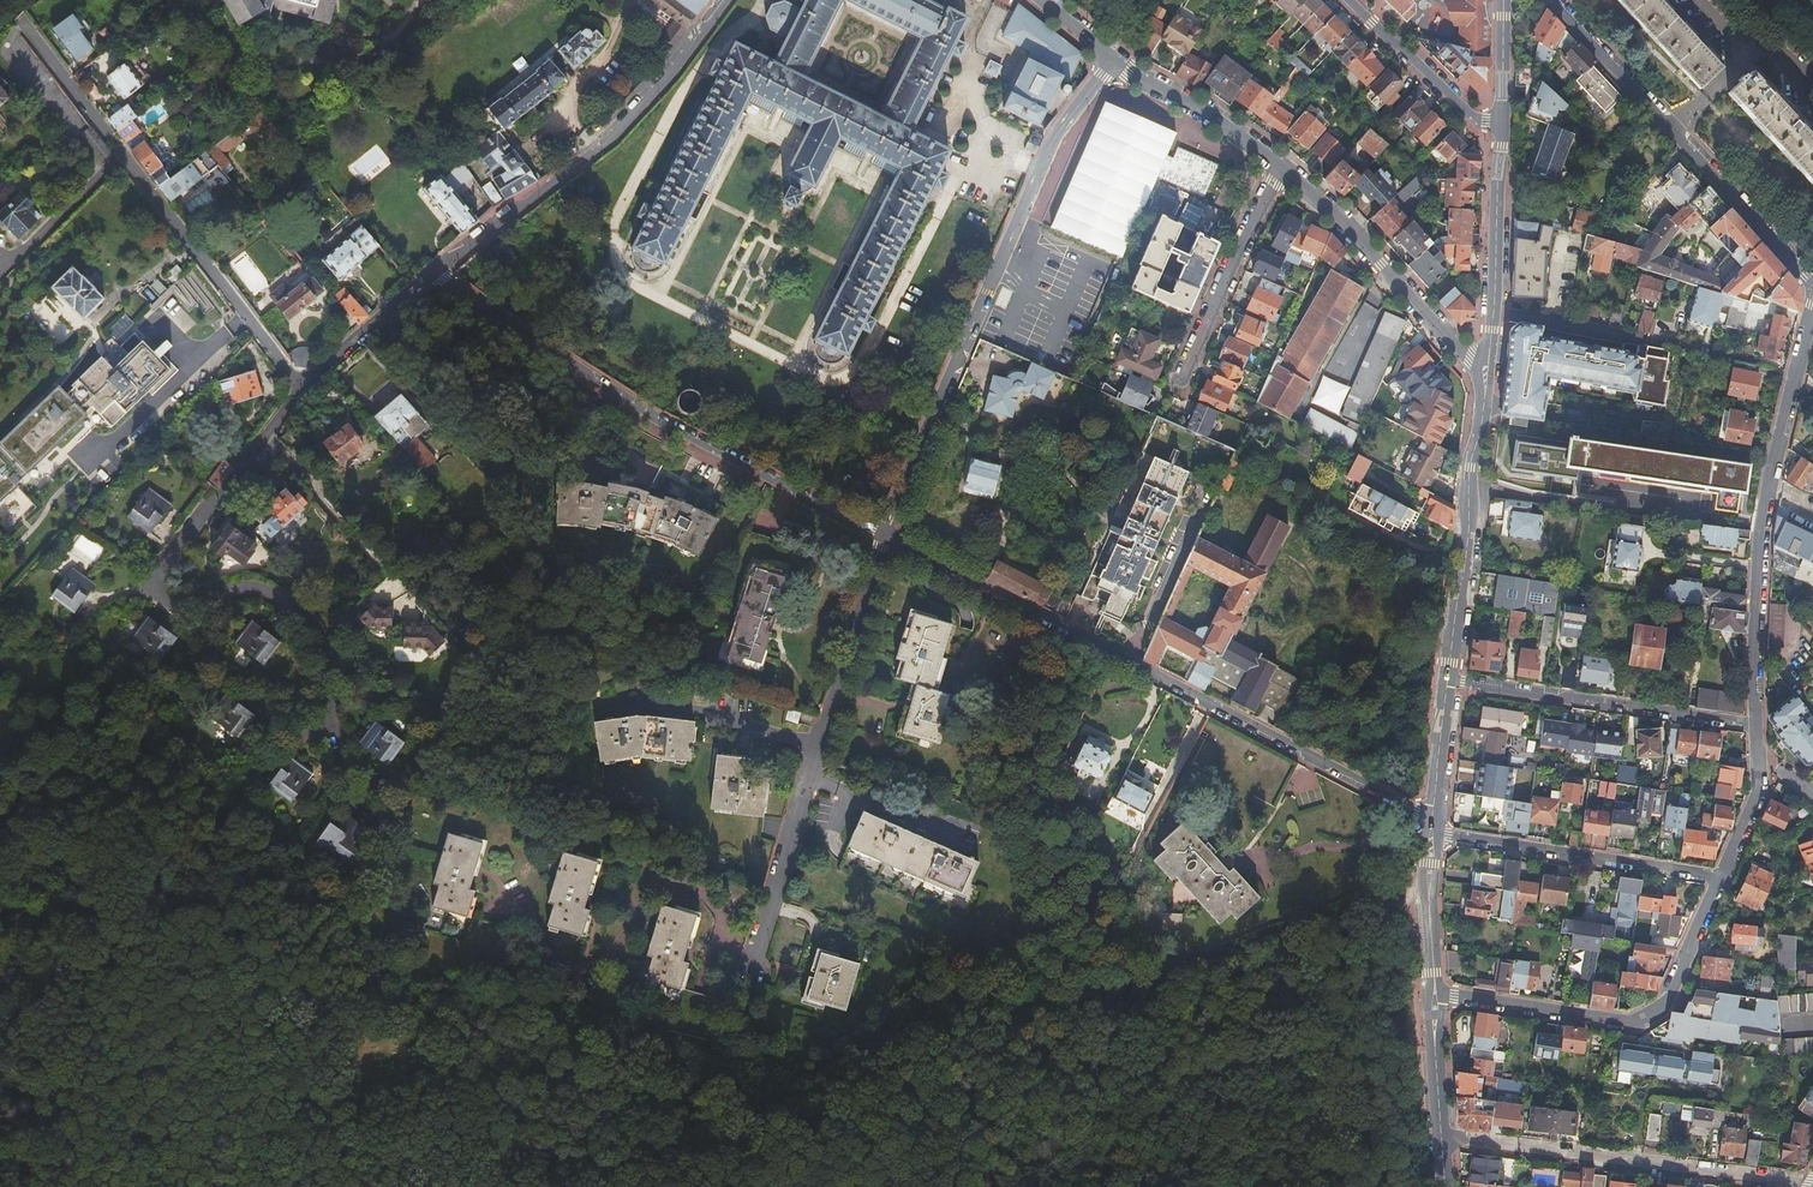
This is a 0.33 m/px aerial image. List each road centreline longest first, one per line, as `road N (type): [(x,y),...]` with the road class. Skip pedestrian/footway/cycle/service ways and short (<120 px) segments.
road 1 (track): [(1415,974),(1083,1008),(954,1005),(822,1072),(427,1001),(277,851),(93,694)]
road 2 (residential): [(883,535),(1433,819)]
road 3 (residential): [(334,734),(307,619),(281,593),(247,587),(200,606),(171,602),(148,583),(296,388)]
road 4 (residential): [(1114,60),(1052,144),(883,535)]
road 5 (residential): [(883,535),(654,422),(430,272)]
road 6 (residential): [(296,388),(18,19)]
road 7 (residential): [(748,976),(883,535)]
road 8 (track): [(1093,1186),(1188,1106),(1250,1038),(1364,979),(1434,973)]
road 9 (residential): [(430,272),(605,144),(674,71),(724,0)]
road 10 (residential): [(1550,0),(1812,278)]
road 11 (residential): [(1720,876),(1667,1000),(1642,1019),(1434,992)]
road 12 (residential): [(1441,1135),(1812,1186)]
road 13 (residential): [(1755,726),(1448,680)]
road 14 (residential): [(1448,680),(1486,375)]
road 15 (residential): [(1432,833),(1720,876)]
road 16 (residential): [(1282,173),(1486,375)]
road 17 (residential): [(1812,305),(1760,520),(1756,568)]
road 18 (residential): [(1282,173),(1184,374)]
road 19 (residential): [(1114,60),(1215,118),(1282,173)]
road 20 (residential): [(1504,121),(1469,113),(1348,0)]
road 21 (residential): [(1493,312),(1504,121)]
road 22 (residential): [(296,388),(430,272)]
road 23 (residential): [(1434,992),(1432,833)]
road 24 (residential): [(1756,568),(1755,726)]
road 25 (residential): [(1755,726),(1756,792),(1720,876)]
road 26 (residential): [(1493,312),(1646,340)]
road 27 (residential): [(1441,1135),(1434,992)]
road 28 (residential): [(1433,819),(1448,680)]
road 29 (residential): [(1504,121),(1504,0)]

